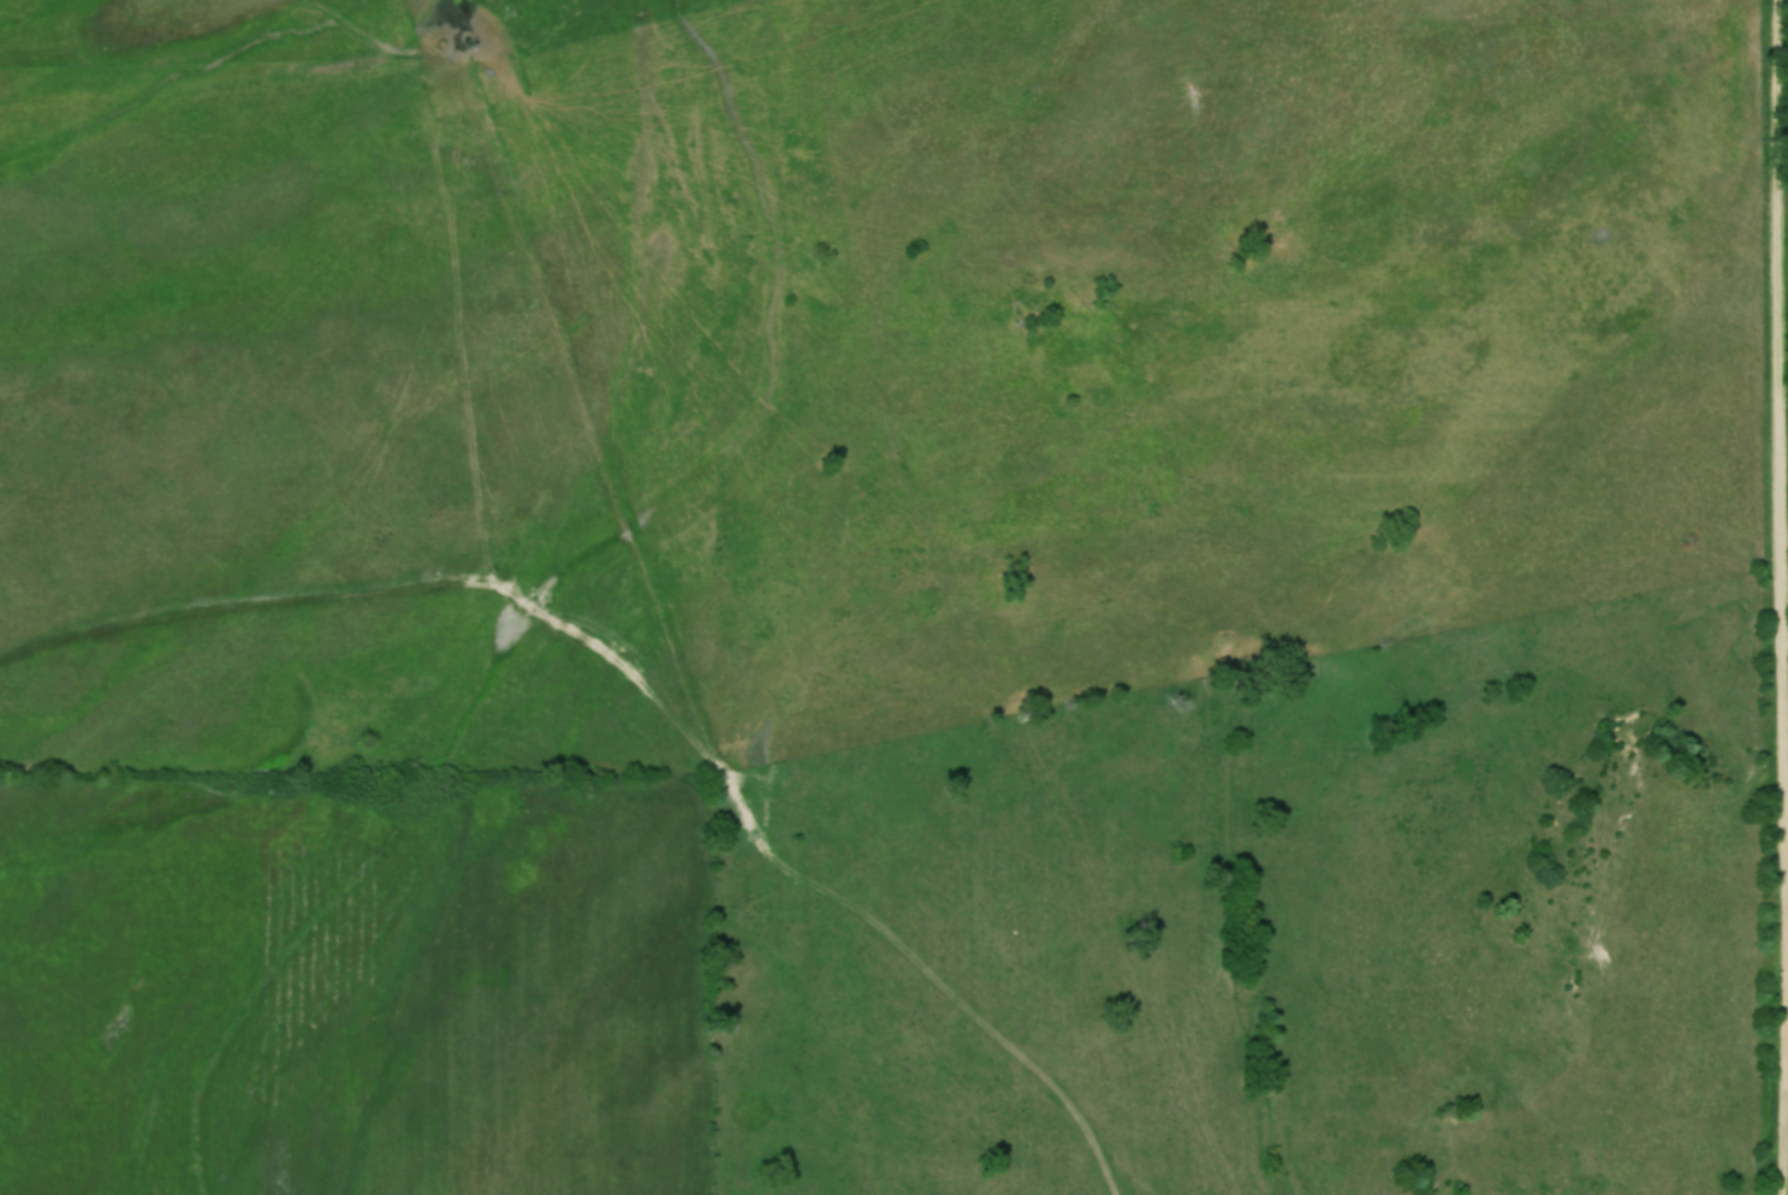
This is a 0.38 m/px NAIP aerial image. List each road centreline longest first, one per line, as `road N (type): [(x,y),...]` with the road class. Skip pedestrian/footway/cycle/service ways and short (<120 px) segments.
road 1 (residential): [(1787,763),(1778,0)]

